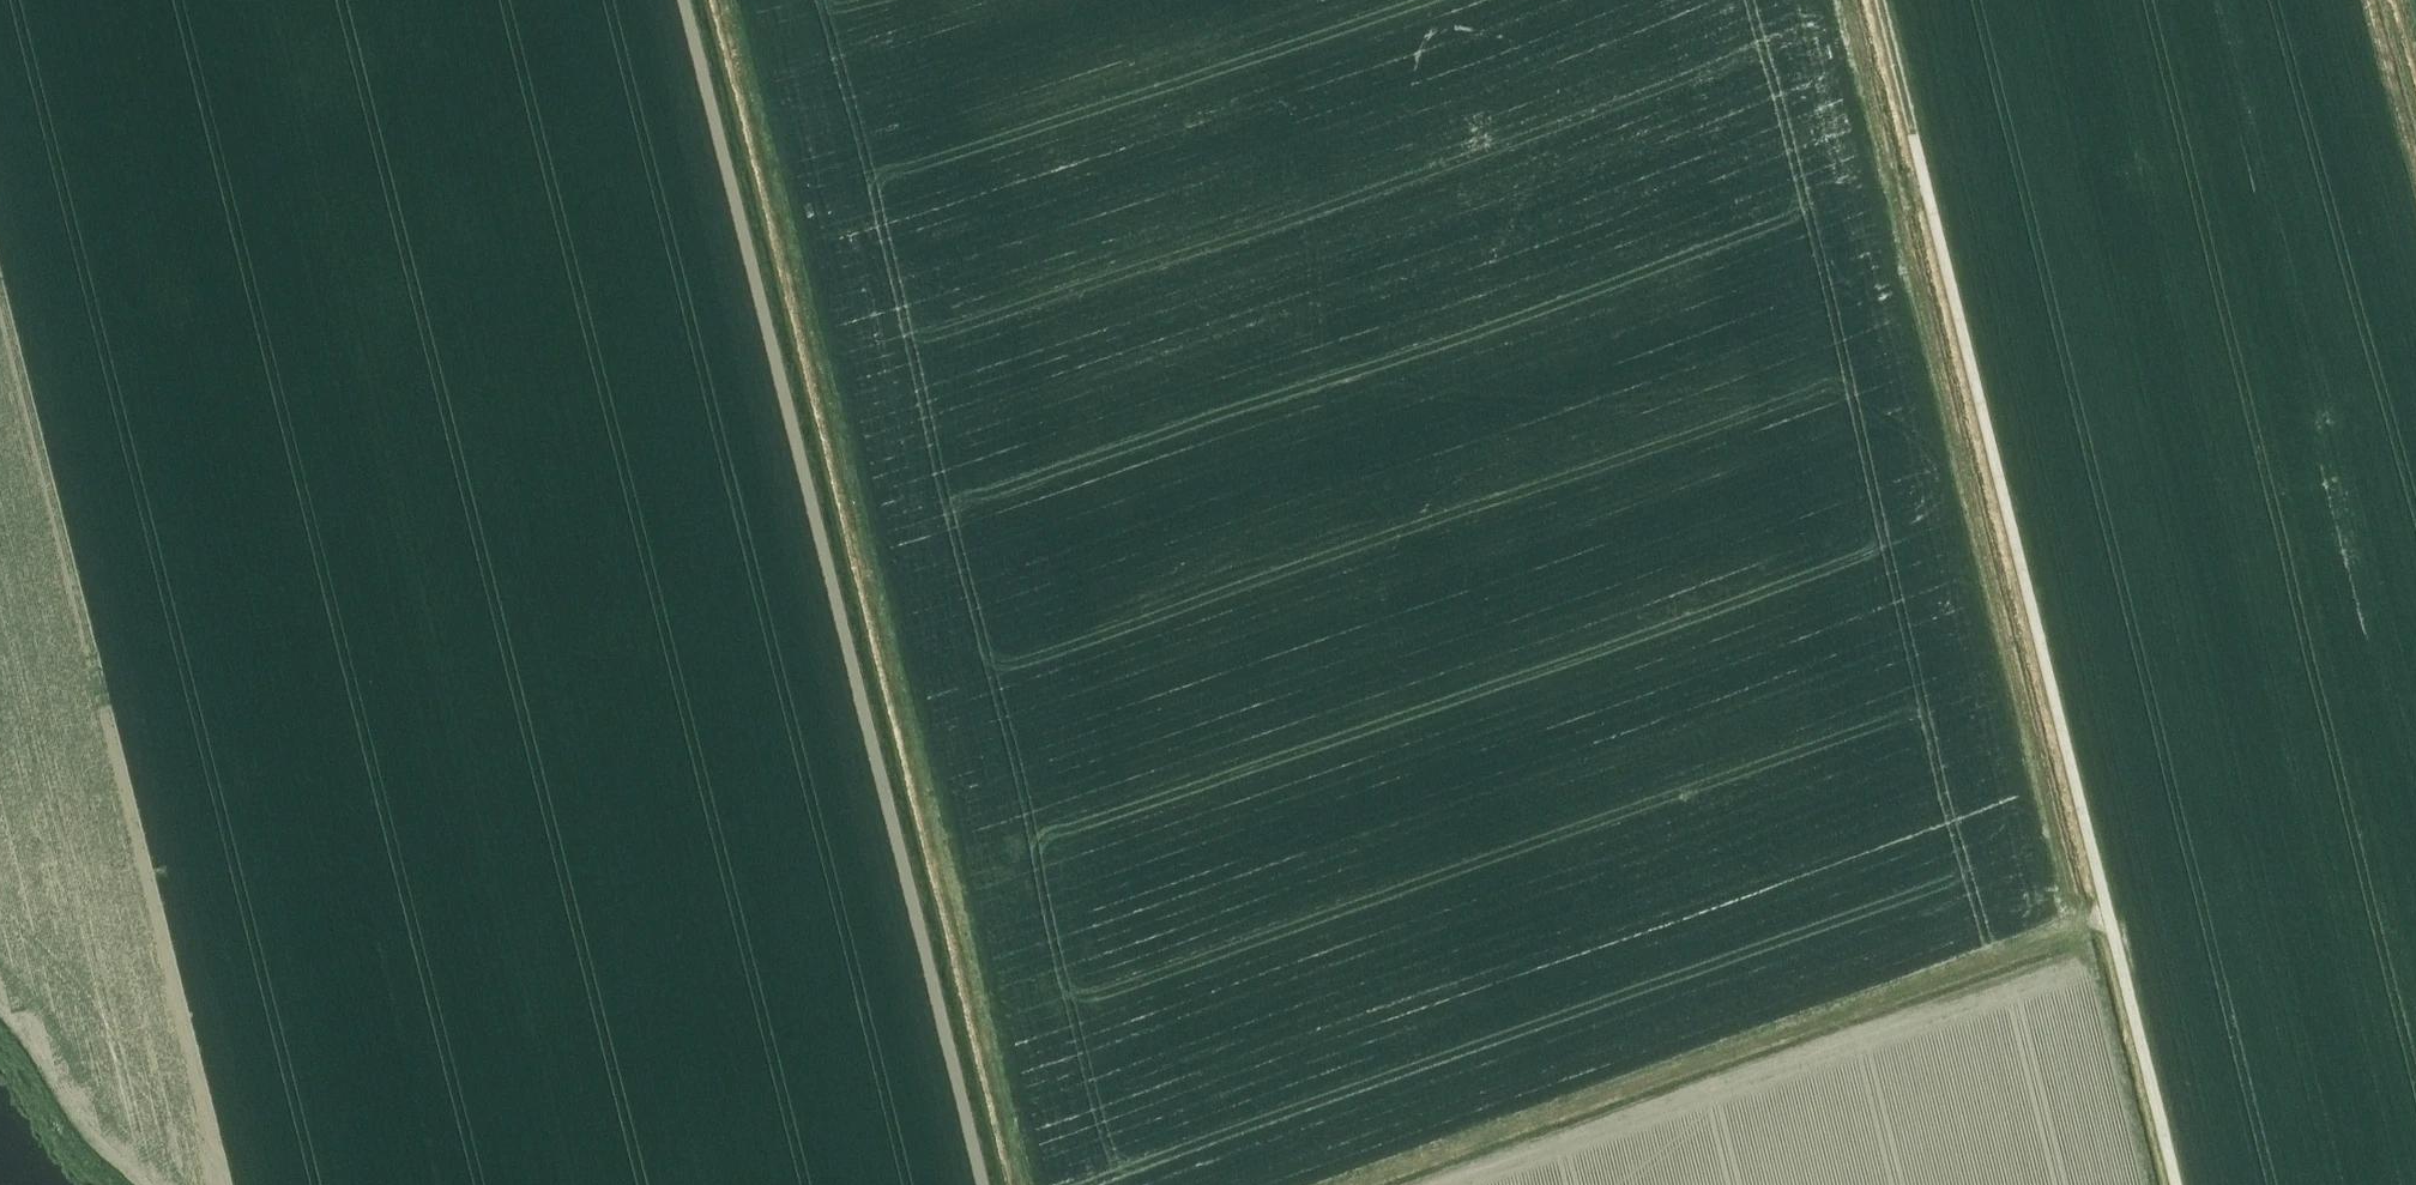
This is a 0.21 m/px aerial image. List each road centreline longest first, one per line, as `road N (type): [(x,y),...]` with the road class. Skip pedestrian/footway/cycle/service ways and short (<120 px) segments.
road 1 (track): [(1914,141),(1880,0)]

